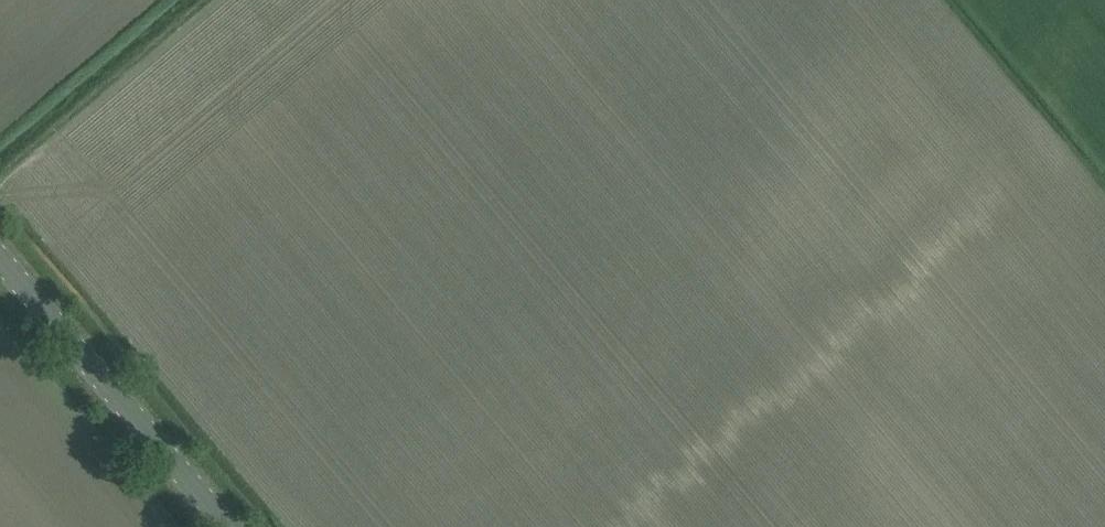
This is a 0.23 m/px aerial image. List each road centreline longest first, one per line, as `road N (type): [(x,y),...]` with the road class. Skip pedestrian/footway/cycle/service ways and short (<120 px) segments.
road 1 (tertiary): [(226,526),(0,261)]

